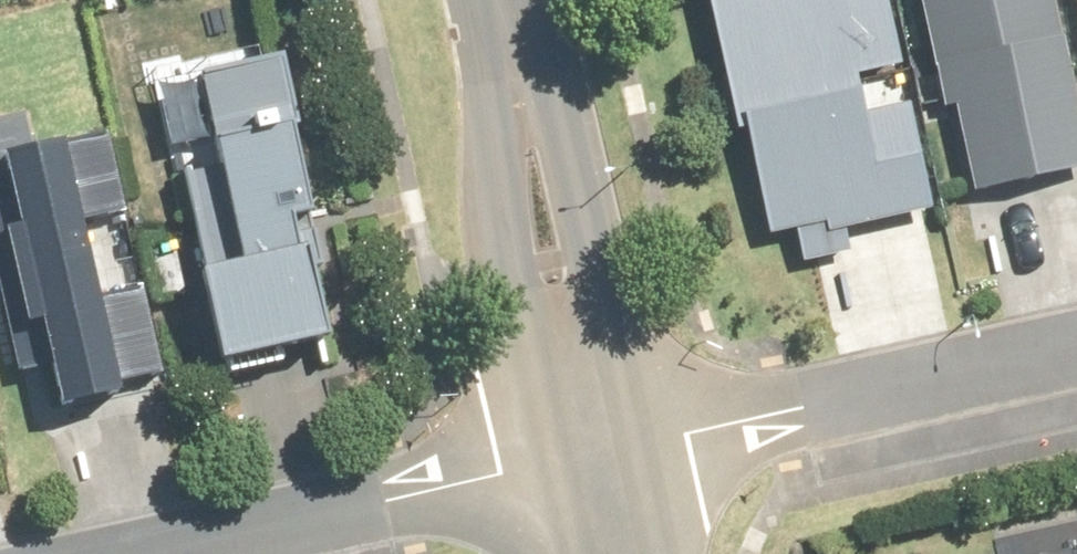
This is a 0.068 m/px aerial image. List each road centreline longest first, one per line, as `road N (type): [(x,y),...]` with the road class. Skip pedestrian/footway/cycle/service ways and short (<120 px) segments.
road 1 (residential): [(1076,353),(638,450)]
road 2 (tertiary): [(506,71),(573,146),(638,450)]
road 3 (tertiary): [(558,468),(491,161),(506,71)]
road 4 (residential): [(558,468),(163,553)]

